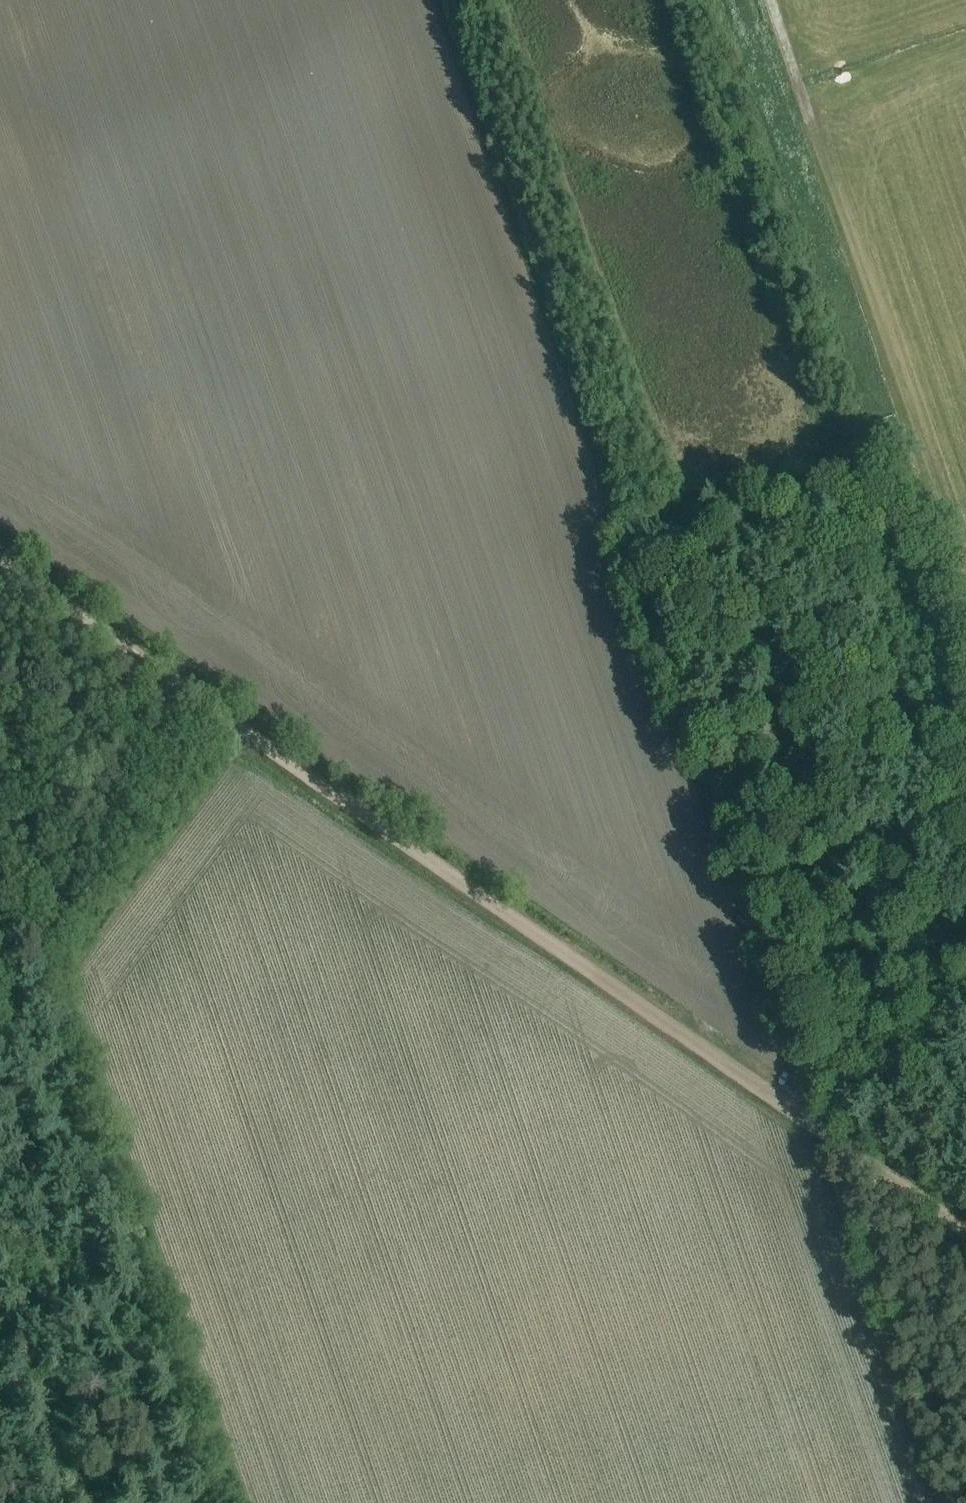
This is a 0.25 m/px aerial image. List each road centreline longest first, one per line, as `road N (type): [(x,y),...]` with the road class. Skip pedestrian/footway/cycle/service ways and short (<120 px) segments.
road 1 (track): [(0,564),(965,1228)]

